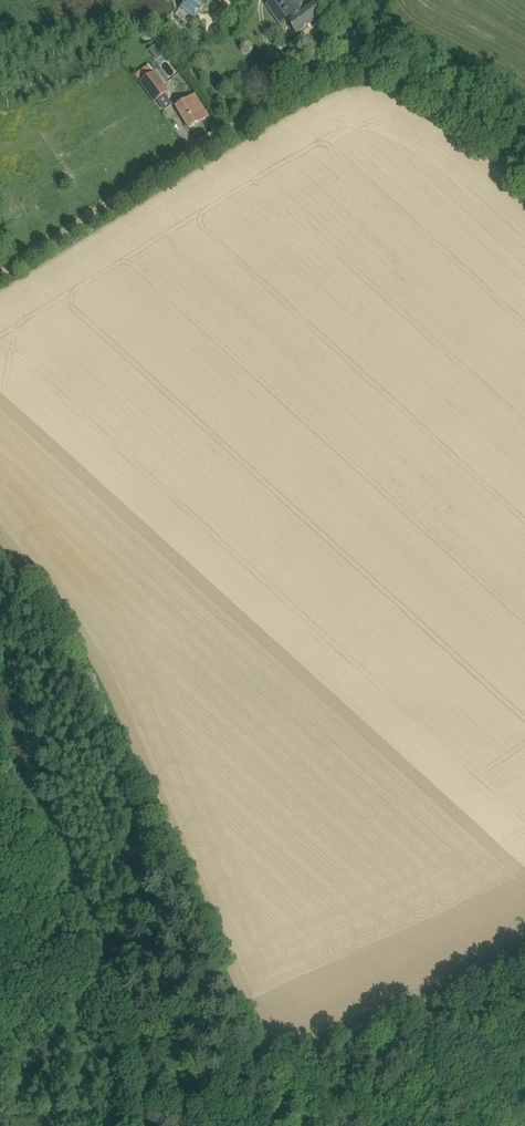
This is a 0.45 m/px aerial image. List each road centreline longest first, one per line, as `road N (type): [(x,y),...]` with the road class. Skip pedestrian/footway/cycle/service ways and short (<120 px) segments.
road 1 (unclassified): [(4,269),(356,48)]
road 2 (track): [(214,1089),(223,1076),(463,987),(524,953)]
road 3 (unclassified): [(524,172),(470,120),(356,48)]

